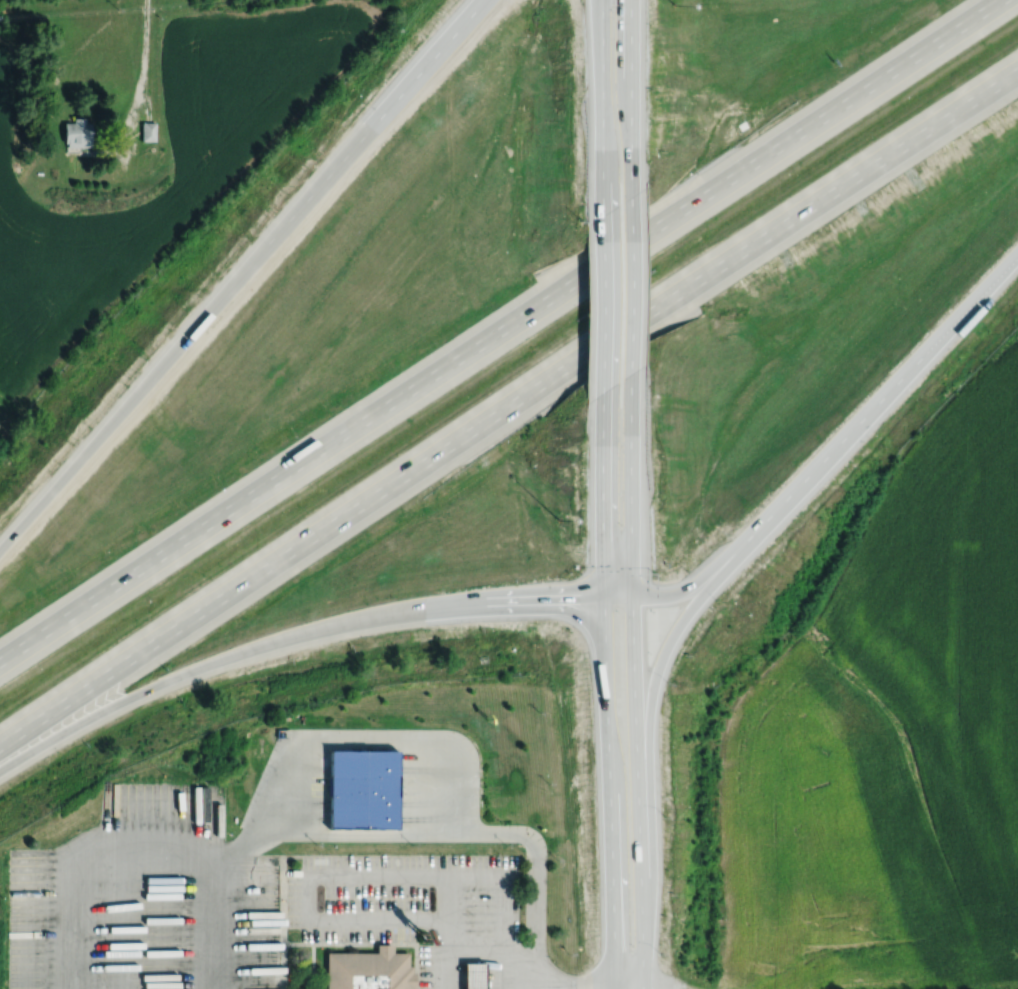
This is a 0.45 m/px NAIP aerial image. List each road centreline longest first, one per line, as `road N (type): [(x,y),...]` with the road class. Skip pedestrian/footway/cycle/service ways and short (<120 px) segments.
road 1 (motorway): [(0,745),(1017,71)]
road 2 (motorway): [(1003,0),(0,661)]
road 3 (secondary): [(603,593),(615,988)]
road 4 (secondary): [(643,988),(631,593)]
road 5 (motorway): [(483,0),(248,269)]
road 6 (motorway): [(0,769),(152,688),(300,633)]
road 7 (motorway): [(723,566),(938,339)]
road 8 (motorway): [(300,633),(447,601),(603,593)]
road 9 (motorway): [(640,847),(654,683),(669,645),(723,566)]
road 10 (motorway): [(181,345),(0,551)]
road 11 (trunk): [(629,410),(630,190)]
road 12 (trunk): [(602,0),(603,207)]
road 13 (trunk): [(603,207),(603,412)]
road 14 (motorway): [(447,601),(568,609),(591,628),(605,678)]
road 15 (trunk): [(630,190),(631,0)]
road 16 (trunk): [(631,593),(629,410)]
road 17 (trunk): [(603,412),(603,593)]
road 18 (motorway): [(603,593),(691,590),(723,566)]

